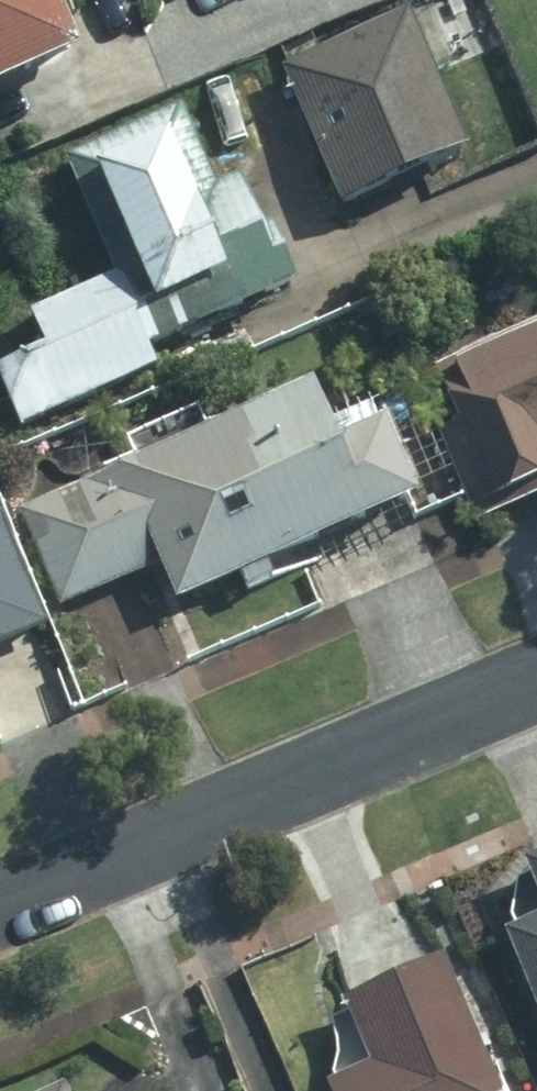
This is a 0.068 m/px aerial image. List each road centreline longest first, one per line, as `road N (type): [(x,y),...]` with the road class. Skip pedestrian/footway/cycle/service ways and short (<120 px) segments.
road 1 (residential): [(536,681),(0,916)]

